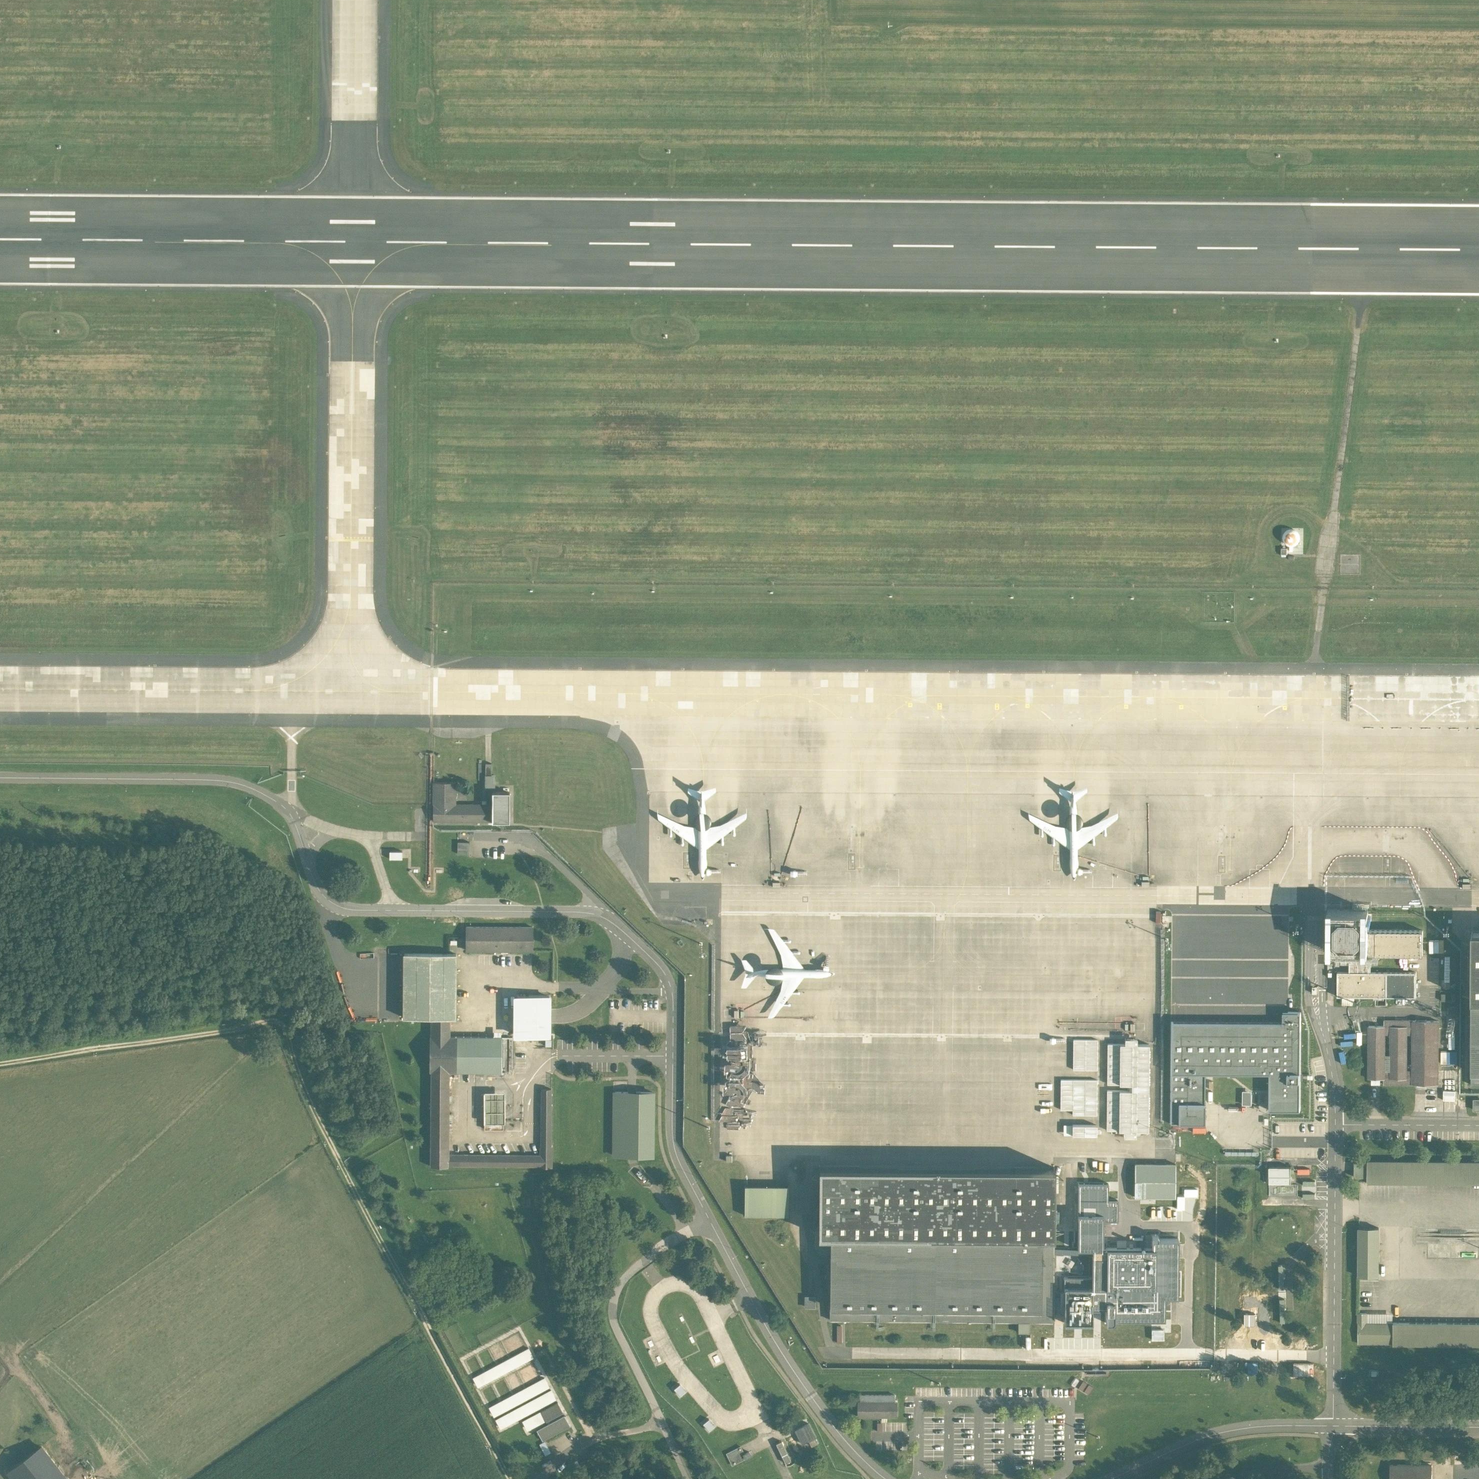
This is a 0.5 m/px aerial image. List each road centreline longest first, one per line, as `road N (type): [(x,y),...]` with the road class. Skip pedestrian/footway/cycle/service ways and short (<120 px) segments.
road 1 (unclassified): [(1478,1428),(1333,1426)]

